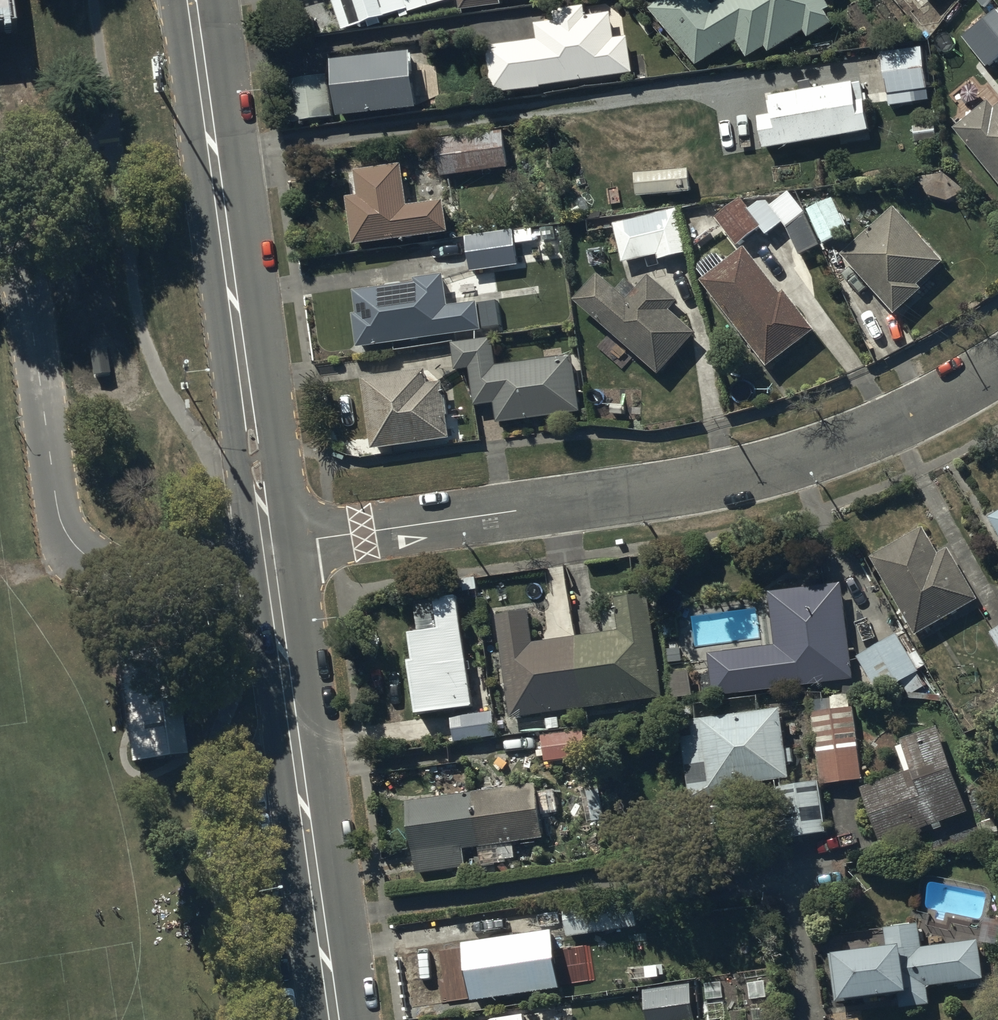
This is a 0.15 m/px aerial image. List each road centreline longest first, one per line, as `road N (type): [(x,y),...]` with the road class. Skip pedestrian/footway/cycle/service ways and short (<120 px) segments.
road 1 (unclassified): [(997,368),(873,433),(750,474),(268,547)]
road 2 (tertiary): [(192,0),(268,547)]
road 3 (tertiary): [(268,547),(335,1019)]

